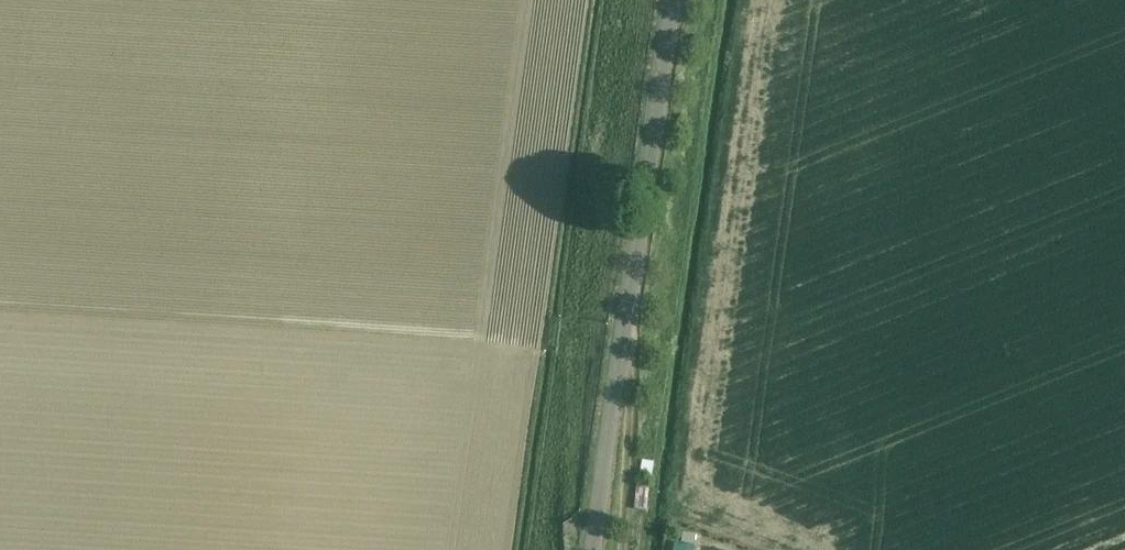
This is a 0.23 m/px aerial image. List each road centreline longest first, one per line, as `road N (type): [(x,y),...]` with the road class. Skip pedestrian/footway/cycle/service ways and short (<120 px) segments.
road 1 (tertiary): [(621,345),(670,0)]
road 2 (tertiary): [(591,549),(621,345)]
road 3 (unclassified): [(621,549),(632,386),(621,345)]

